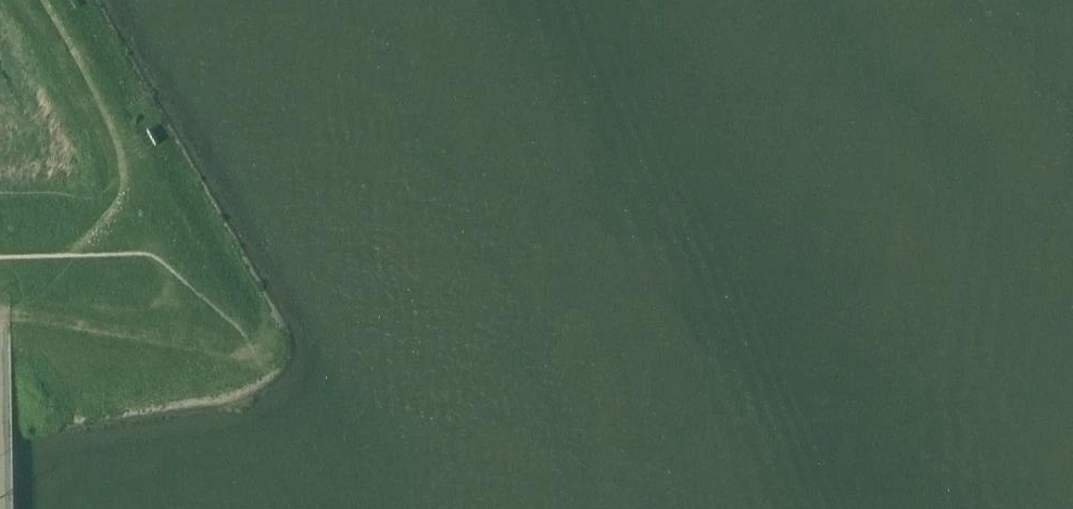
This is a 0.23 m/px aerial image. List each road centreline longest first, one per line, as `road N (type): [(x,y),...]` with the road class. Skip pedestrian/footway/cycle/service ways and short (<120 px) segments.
road 1 (track): [(0,324),(20,318),(229,356),(254,346)]

